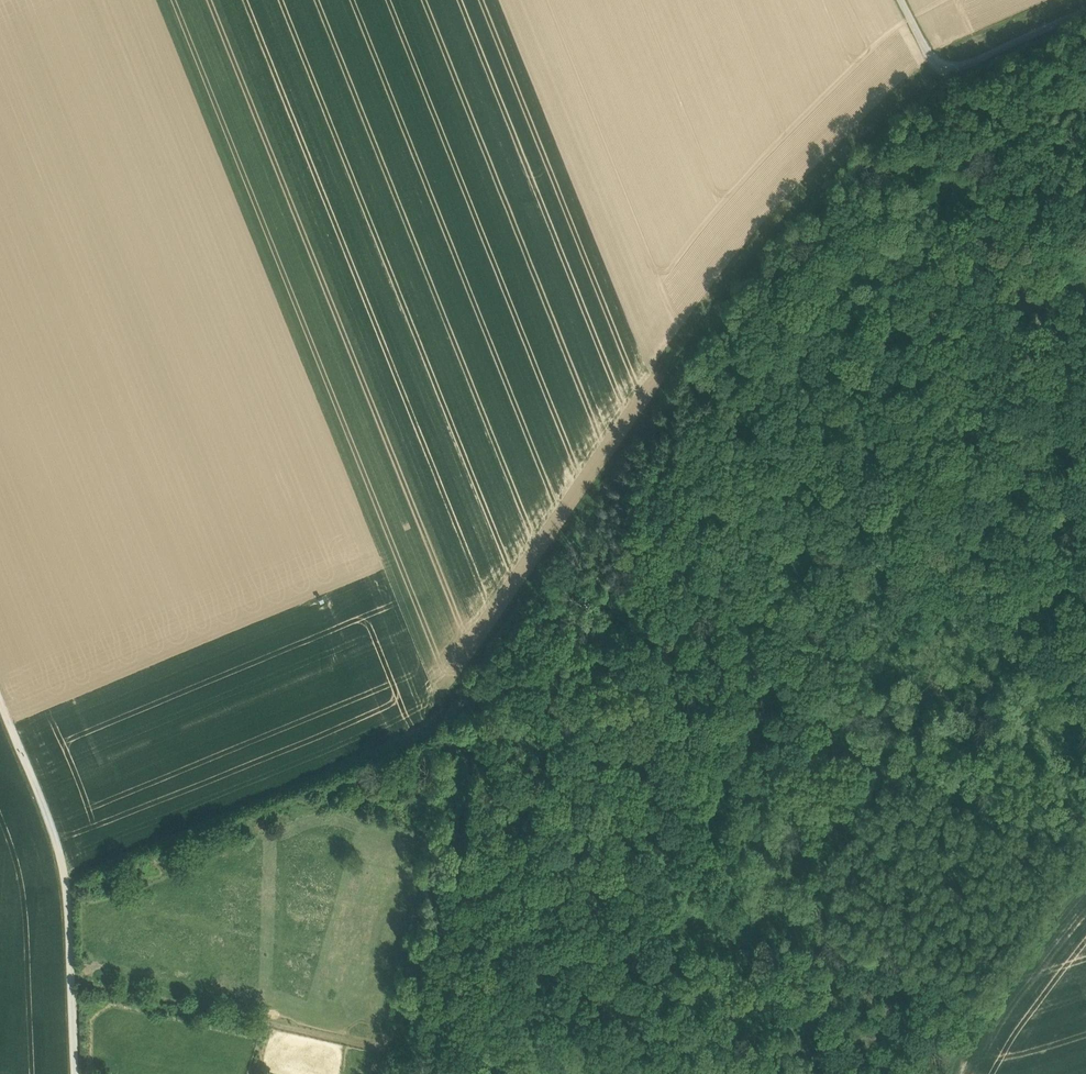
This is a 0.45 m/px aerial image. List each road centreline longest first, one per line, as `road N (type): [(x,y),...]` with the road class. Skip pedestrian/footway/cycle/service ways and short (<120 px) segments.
road 1 (track): [(75,1073),(72,880),(0,701)]
road 2 (unclassified): [(1085,10),(942,72),(903,0)]

